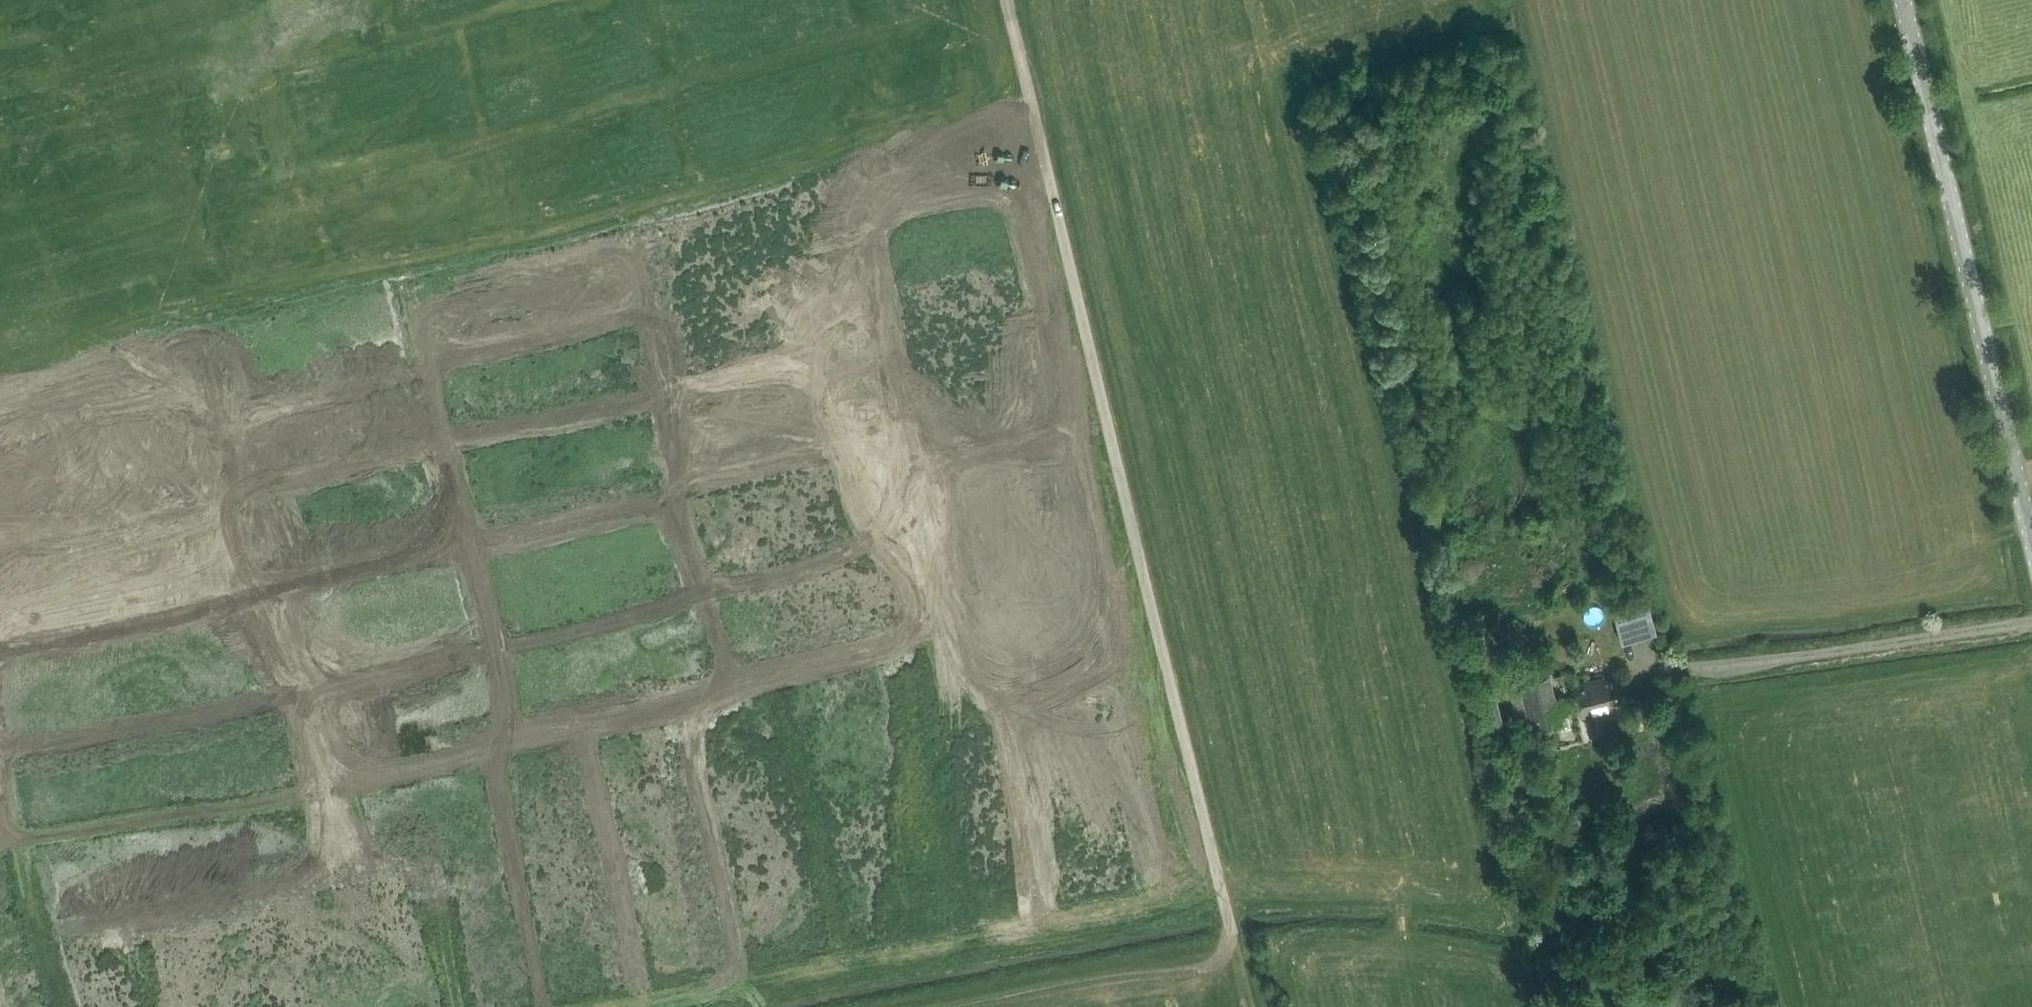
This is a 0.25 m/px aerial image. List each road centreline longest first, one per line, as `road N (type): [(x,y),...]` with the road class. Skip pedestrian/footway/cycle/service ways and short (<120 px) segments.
road 1 (unclassified): [(2031,526),(1906,0)]
road 2 (track): [(2031,620),(1659,667)]

